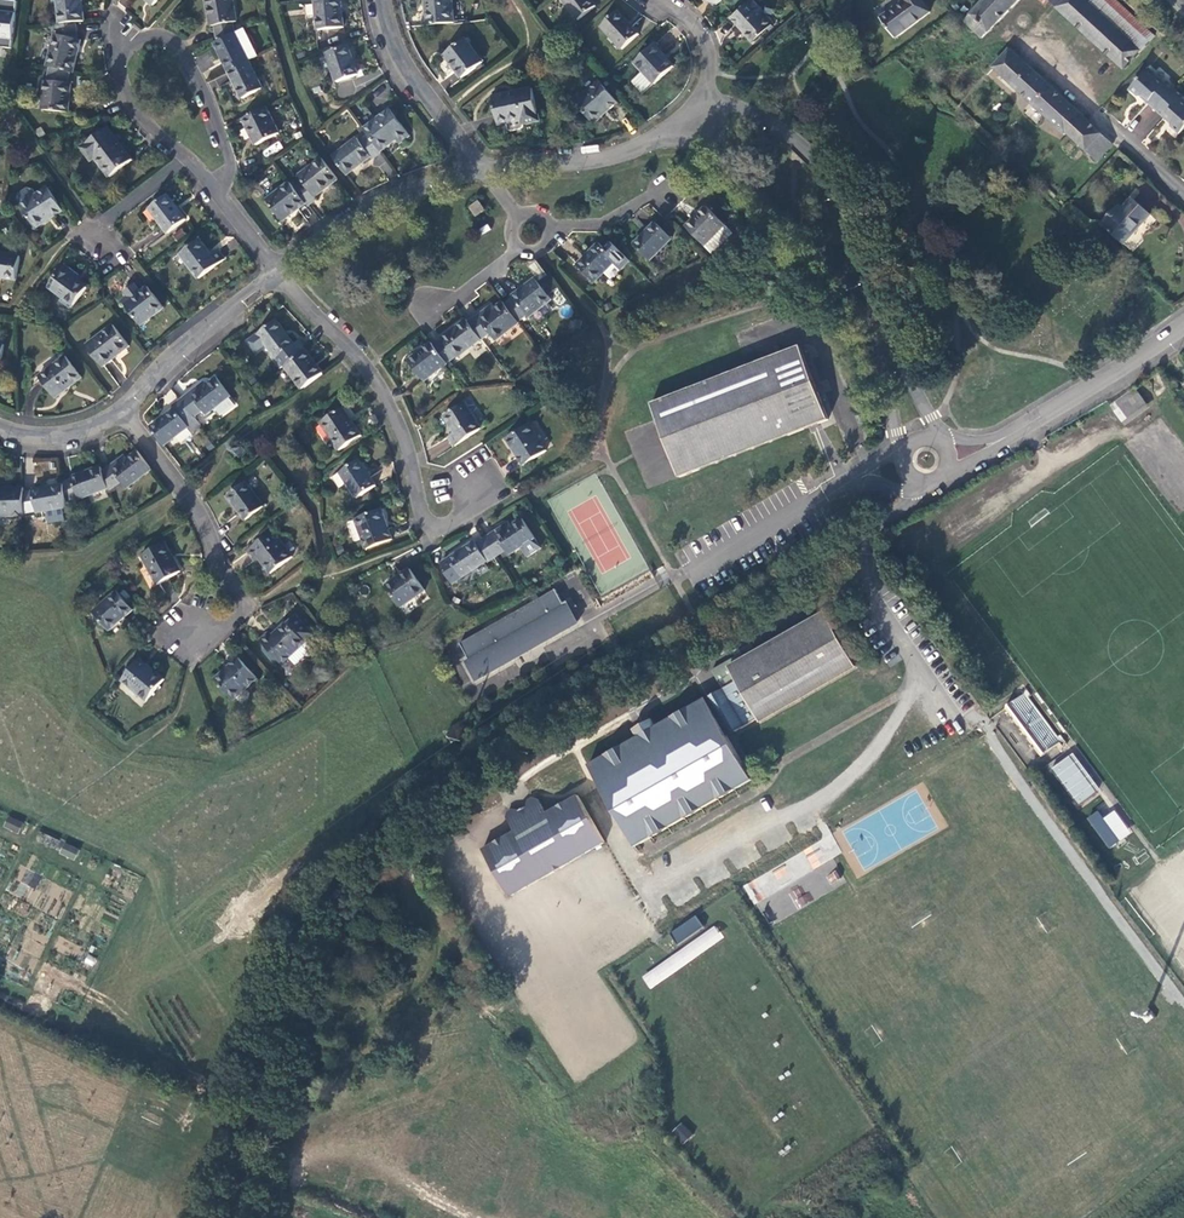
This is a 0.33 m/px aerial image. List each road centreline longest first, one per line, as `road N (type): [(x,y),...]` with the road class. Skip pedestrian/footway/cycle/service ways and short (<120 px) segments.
road 1 (unclassified): [(935,438),(813,158),(782,130),(705,96)]
road 2 (unclassified): [(679,125),(832,279),(854,315),(906,450)]
road 3 (residential): [(277,271),(368,366),(395,412),(433,536),(462,519)]
road 4 (residential): [(215,187),(231,156),(179,42),(131,43),(122,48),(126,86),(183,152)]
road 5 (track): [(270,1068),(318,1048),(324,981),(338,948),(380,890),(409,879),(427,837)]
road 6 (residential): [(128,412),(206,519),(222,593),(186,634)]
road 7 (residential): [(277,271),(429,171),(486,164)]
road 8 (track): [(409,879),(437,933),(432,969),(394,1009),(318,1048)]
road 9 (residential): [(1002,440),(1183,325)]
road 10 (residential): [(128,412),(277,271)]
road 11 (residential): [(381,0),(383,28),(416,82),(486,164)]
road 12 (residential): [(486,164),(605,153),(679,125)]
road 13 (residential): [(183,152),(88,226),(125,252)]
road 14 (residential): [(533,235),(603,222),(666,189)]
road 15 (residential): [(425,318),(533,235)]
road 16 (residential): [(0,424),(45,439),(128,412)]
road 17 (residential): [(462,519),(512,488),(486,456),(460,473)]

